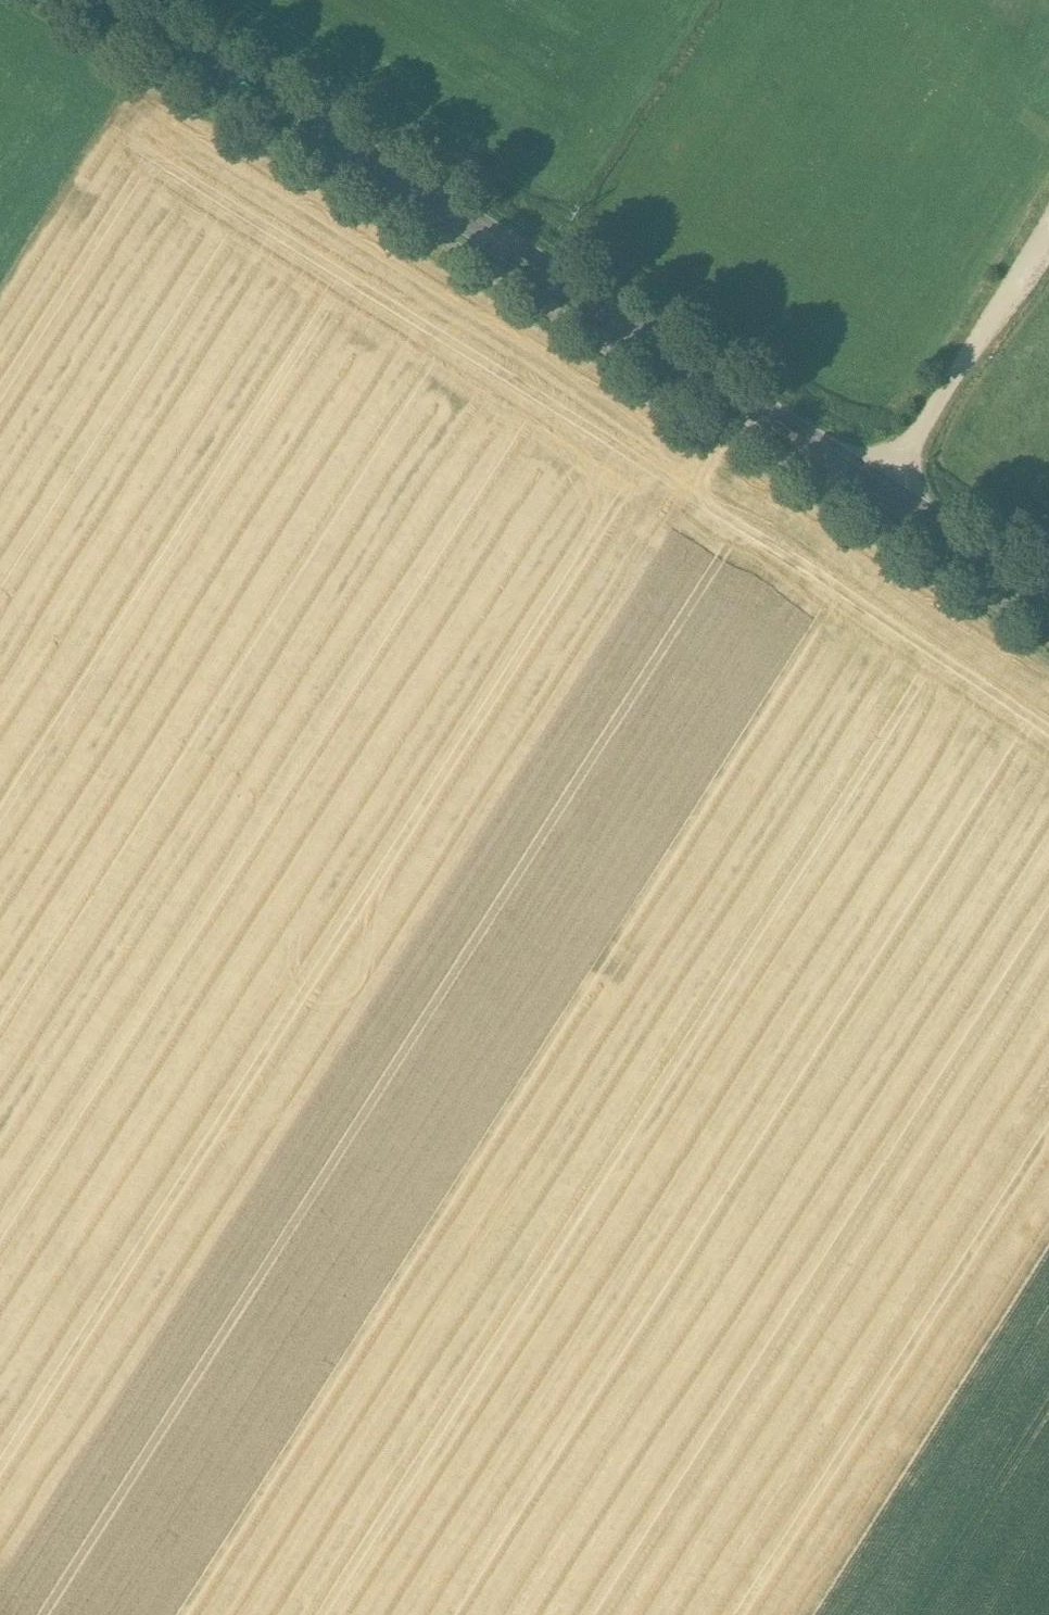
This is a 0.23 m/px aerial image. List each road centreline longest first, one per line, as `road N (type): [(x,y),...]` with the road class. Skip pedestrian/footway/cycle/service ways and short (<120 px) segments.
road 1 (secondary): [(1048,596),(122,0)]

